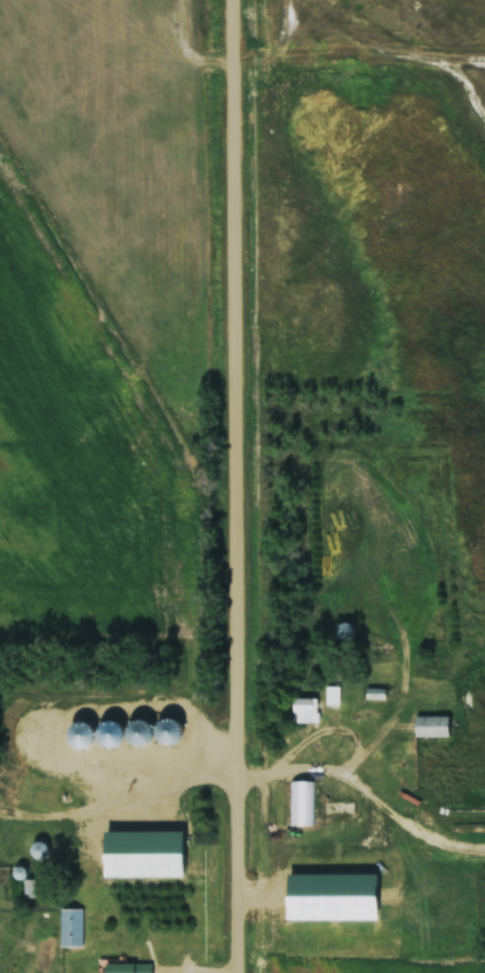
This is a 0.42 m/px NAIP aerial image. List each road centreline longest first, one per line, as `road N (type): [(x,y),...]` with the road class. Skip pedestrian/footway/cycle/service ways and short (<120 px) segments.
road 1 (residential): [(261,972),(265,0)]

